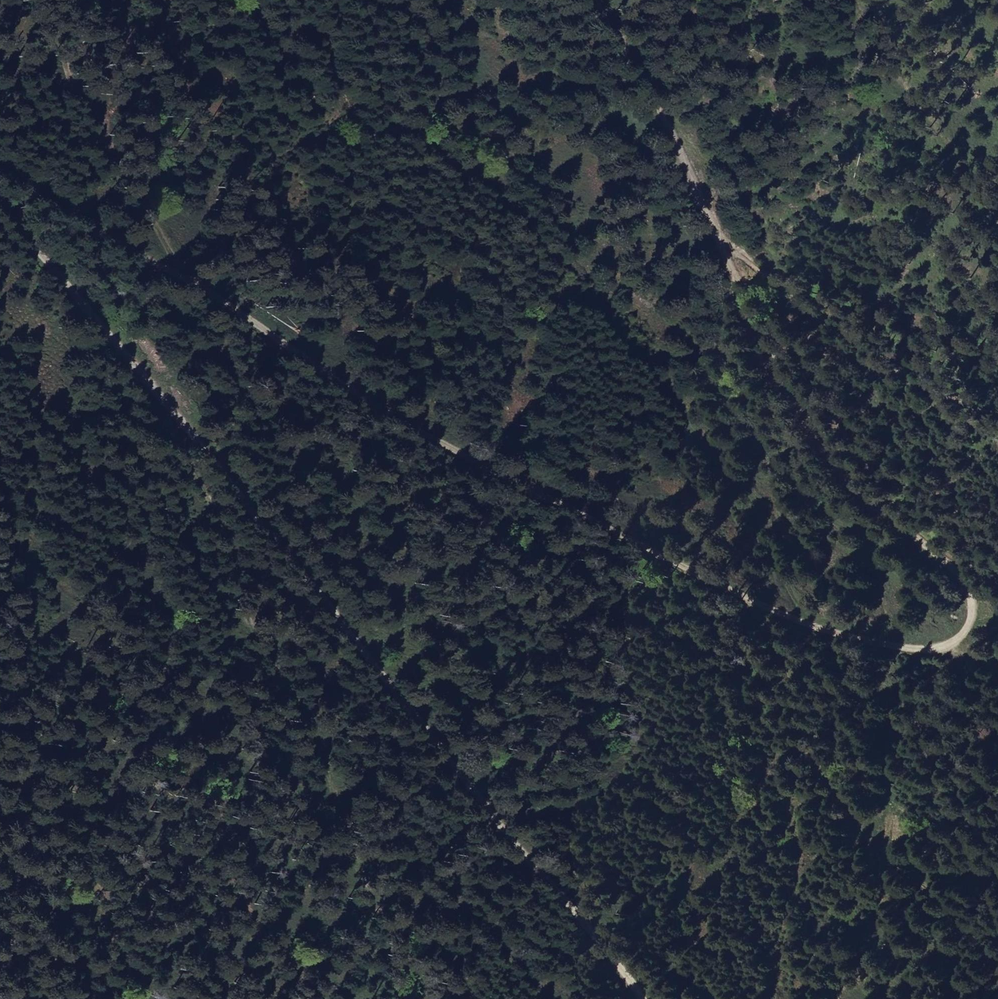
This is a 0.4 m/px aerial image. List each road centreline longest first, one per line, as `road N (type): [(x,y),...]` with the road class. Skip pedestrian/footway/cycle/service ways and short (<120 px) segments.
road 1 (track): [(0,176),(204,284),(347,383),(475,456),(682,562),(827,627),(920,645),(946,639),(959,626),(961,585),(883,508),(806,414),(651,90),(597,0)]
road 2 (track): [(0,195),(644,998)]
road 3 (track): [(379,0),(700,440),(782,564),(804,618)]
road 4 (track): [(417,998),(322,759),(227,561),(182,423)]

